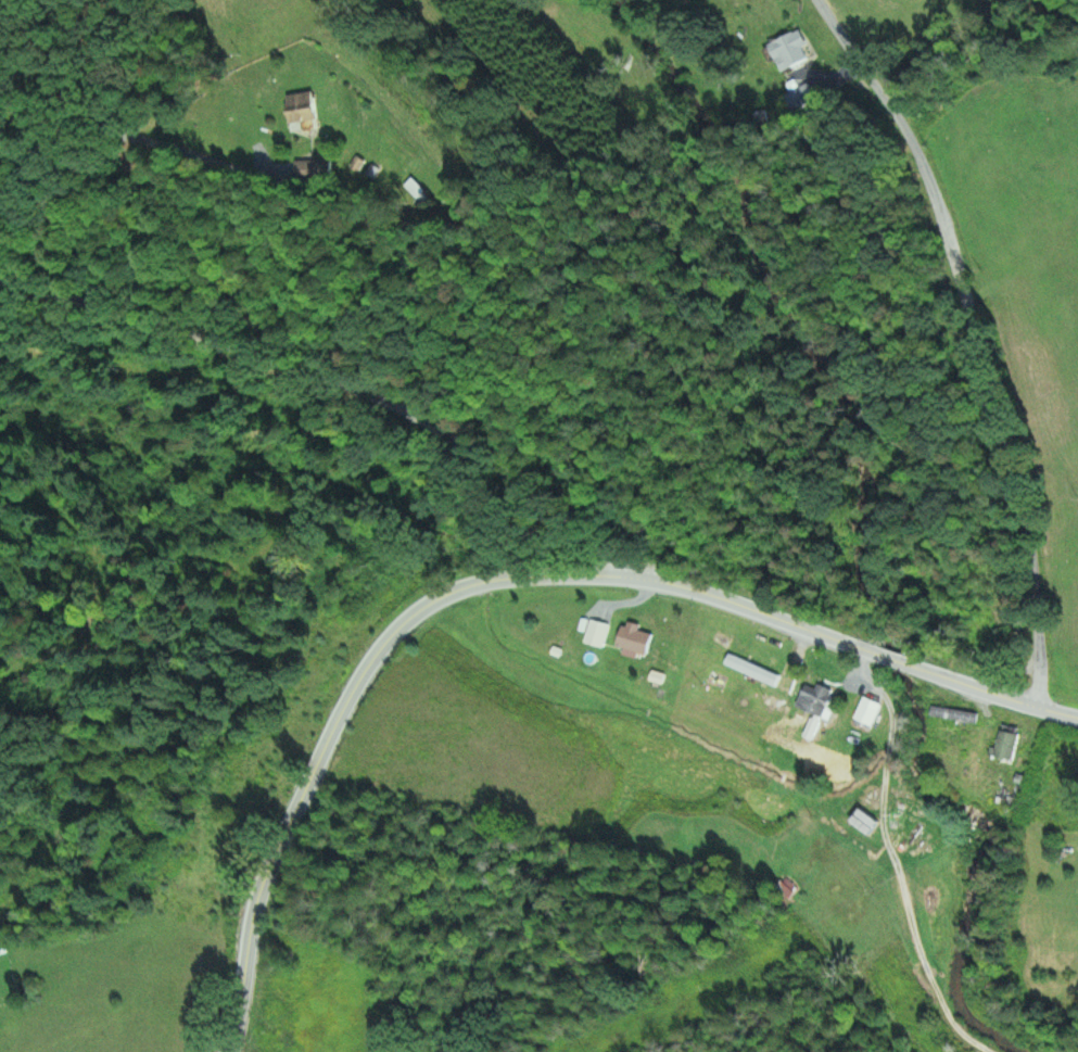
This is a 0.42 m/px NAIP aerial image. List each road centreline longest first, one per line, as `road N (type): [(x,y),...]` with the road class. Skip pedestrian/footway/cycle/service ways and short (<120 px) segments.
road 1 (secondary): [(227,1051),(270,871),(364,675),(384,645),(426,611),(475,586),(644,579),(1077,717)]
road 2 (residential): [(1042,709),(1028,500),(943,205),(905,125),(822,0)]
road 3 (tertiary): [(644,579),(576,515),(392,400),(0,269)]

